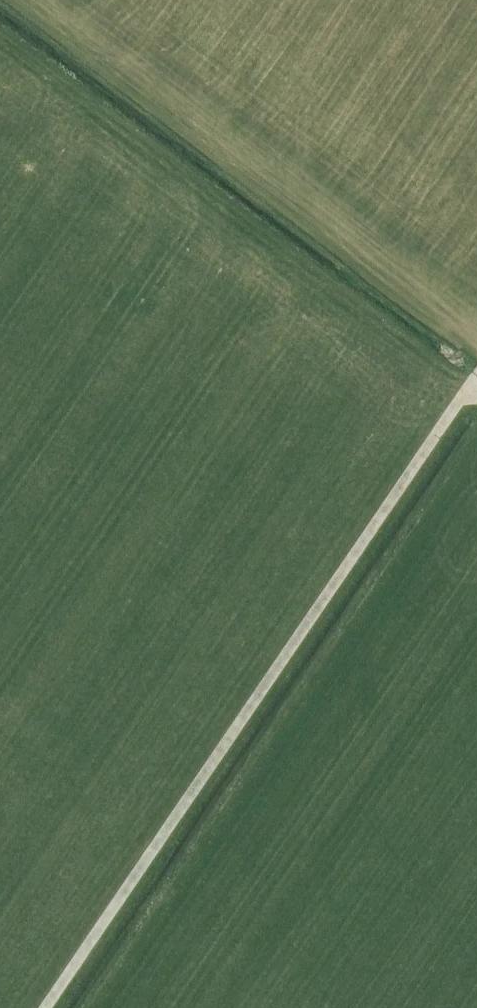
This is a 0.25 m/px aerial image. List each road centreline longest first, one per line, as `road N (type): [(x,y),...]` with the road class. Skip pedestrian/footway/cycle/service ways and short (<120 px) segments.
road 1 (track): [(476,374),(45,1007)]

